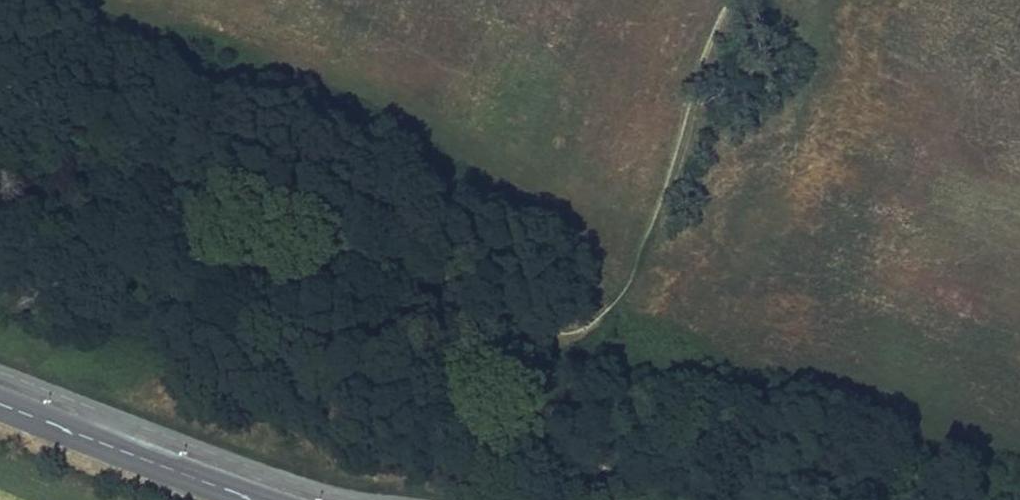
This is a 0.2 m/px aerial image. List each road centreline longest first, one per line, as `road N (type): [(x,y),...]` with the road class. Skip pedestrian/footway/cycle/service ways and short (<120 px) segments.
road 1 (tertiary): [(281,499),(0,403)]

